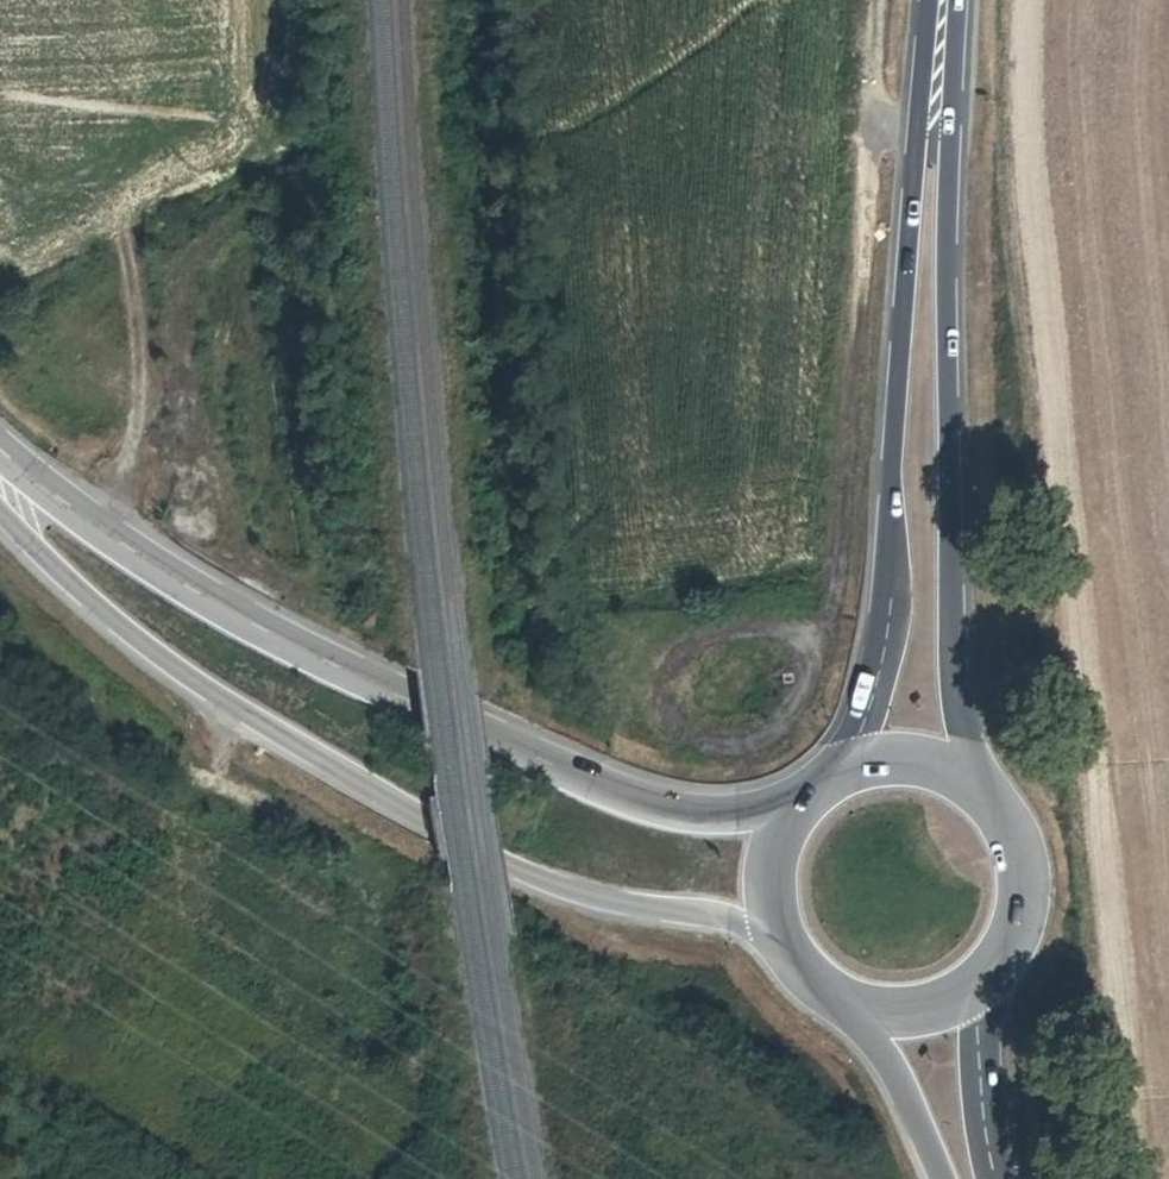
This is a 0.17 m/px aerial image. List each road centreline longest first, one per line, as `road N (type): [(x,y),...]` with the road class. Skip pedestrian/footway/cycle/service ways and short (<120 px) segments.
road 1 (primary): [(794,797),(709,805),(655,796),(435,712),(245,606),(0,432)]
road 2 (primary): [(0,510),(161,657),(518,868),(624,904),(699,910),(767,930)]
road 3 (primary): [(968,777),(946,486),(937,11)]
road 4 (primary): [(937,11),(910,220),(884,589),(854,759)]
road 5 (track): [(0,609),(146,746),(183,770),(294,816),(373,882)]
road 6 (primary): [(974,992),(1002,961),(1020,924),(1026,883),(1018,842),(999,806),(968,777)]
road 7 (primary): [(1001,1178),(974,992)]
road 8 (primary): [(862,1016),(939,1178)]
road 9 (primary): [(794,797),(762,860),(767,930)]
road 10 (primary): [(767,930),(788,969),(821,998),(862,1016)]

